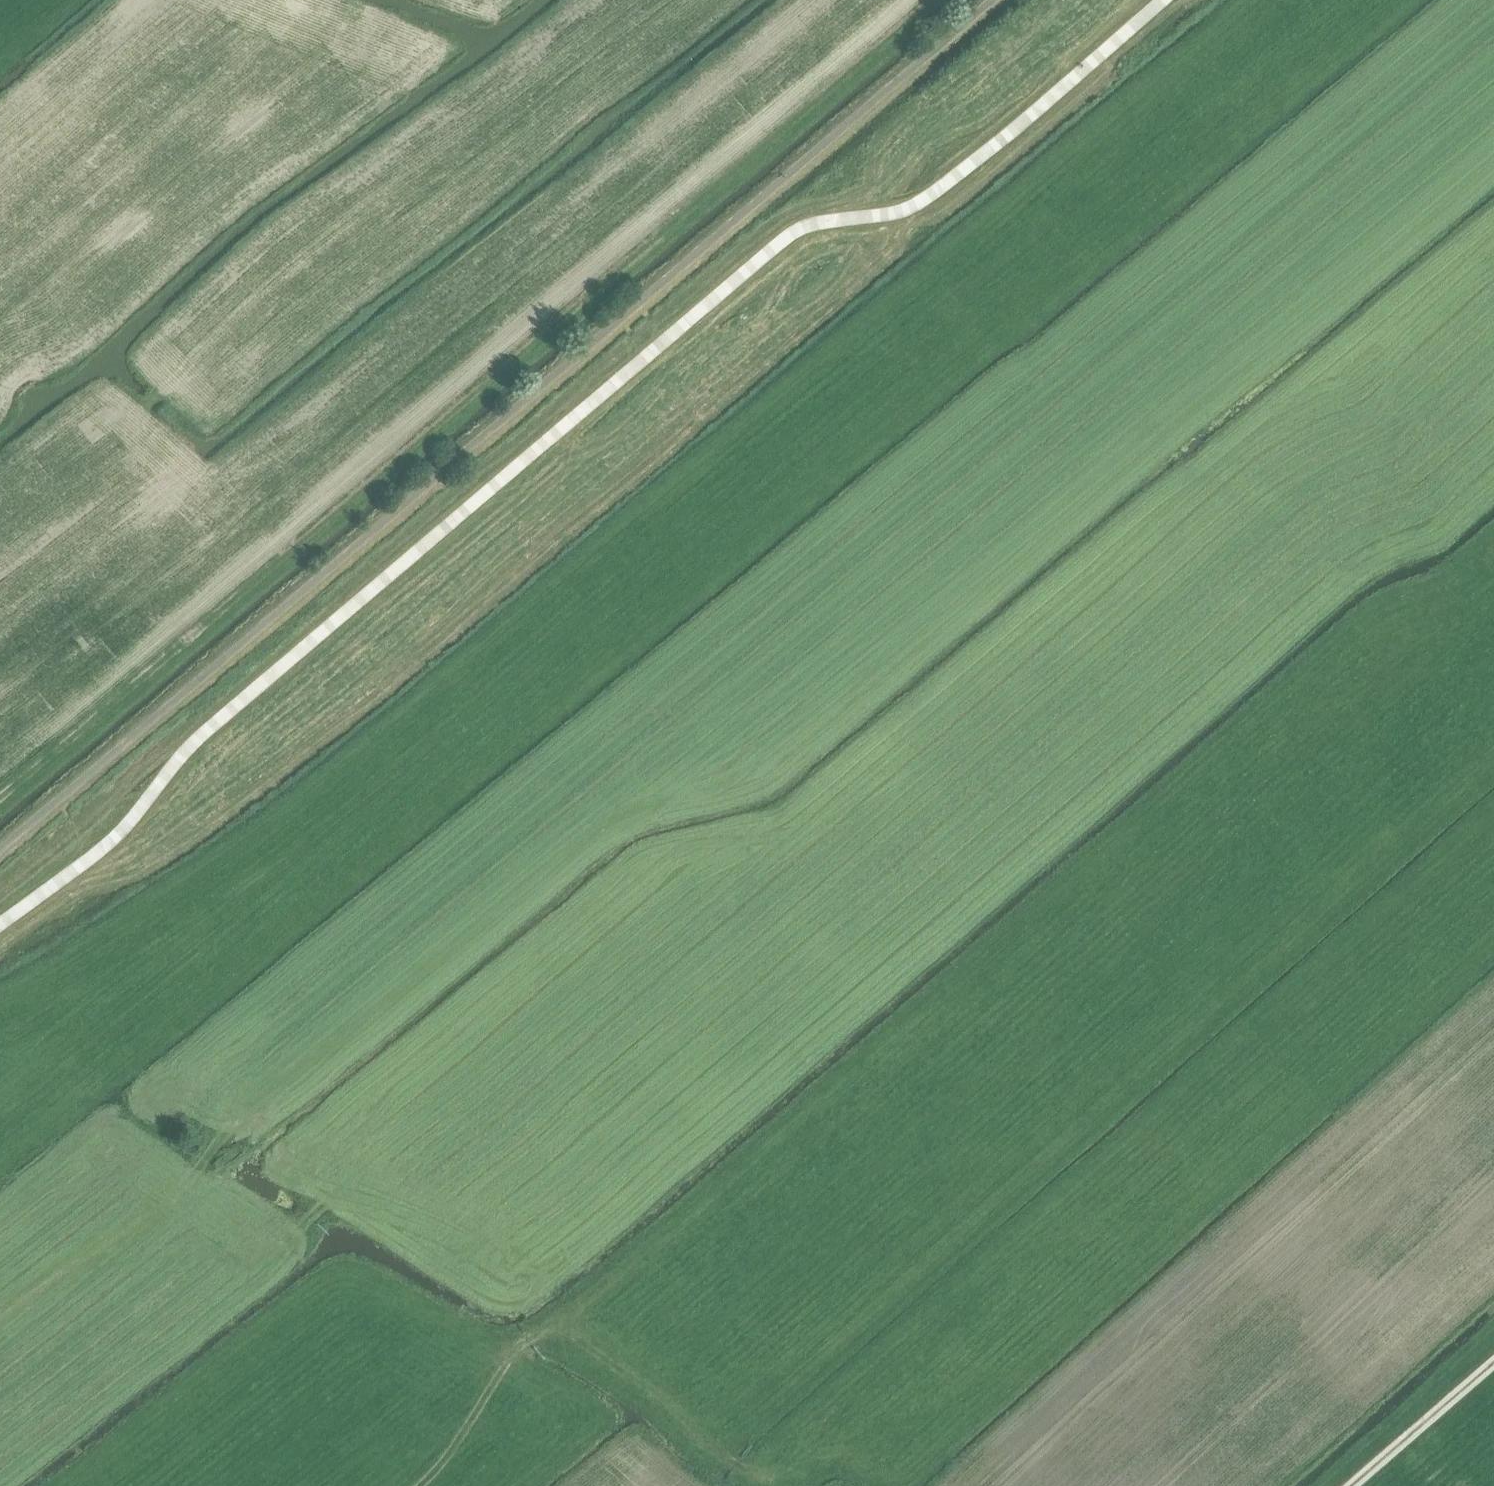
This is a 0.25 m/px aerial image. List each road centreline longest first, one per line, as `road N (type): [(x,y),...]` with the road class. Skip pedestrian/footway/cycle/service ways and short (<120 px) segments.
road 1 (track): [(0,801),(942,0)]
road 2 (track): [(1350,1485),(1493,1360)]

